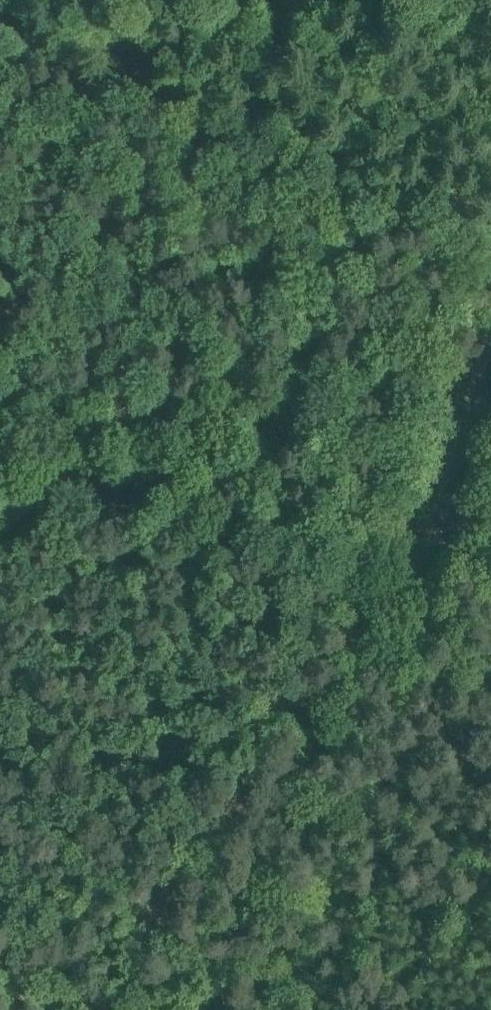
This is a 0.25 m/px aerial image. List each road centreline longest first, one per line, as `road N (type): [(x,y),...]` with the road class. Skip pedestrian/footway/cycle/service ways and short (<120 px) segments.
road 1 (track): [(396,594),(305,733),(213,1009)]
road 2 (track): [(396,594),(0,450)]
road 3 (track): [(490,349),(396,594)]

